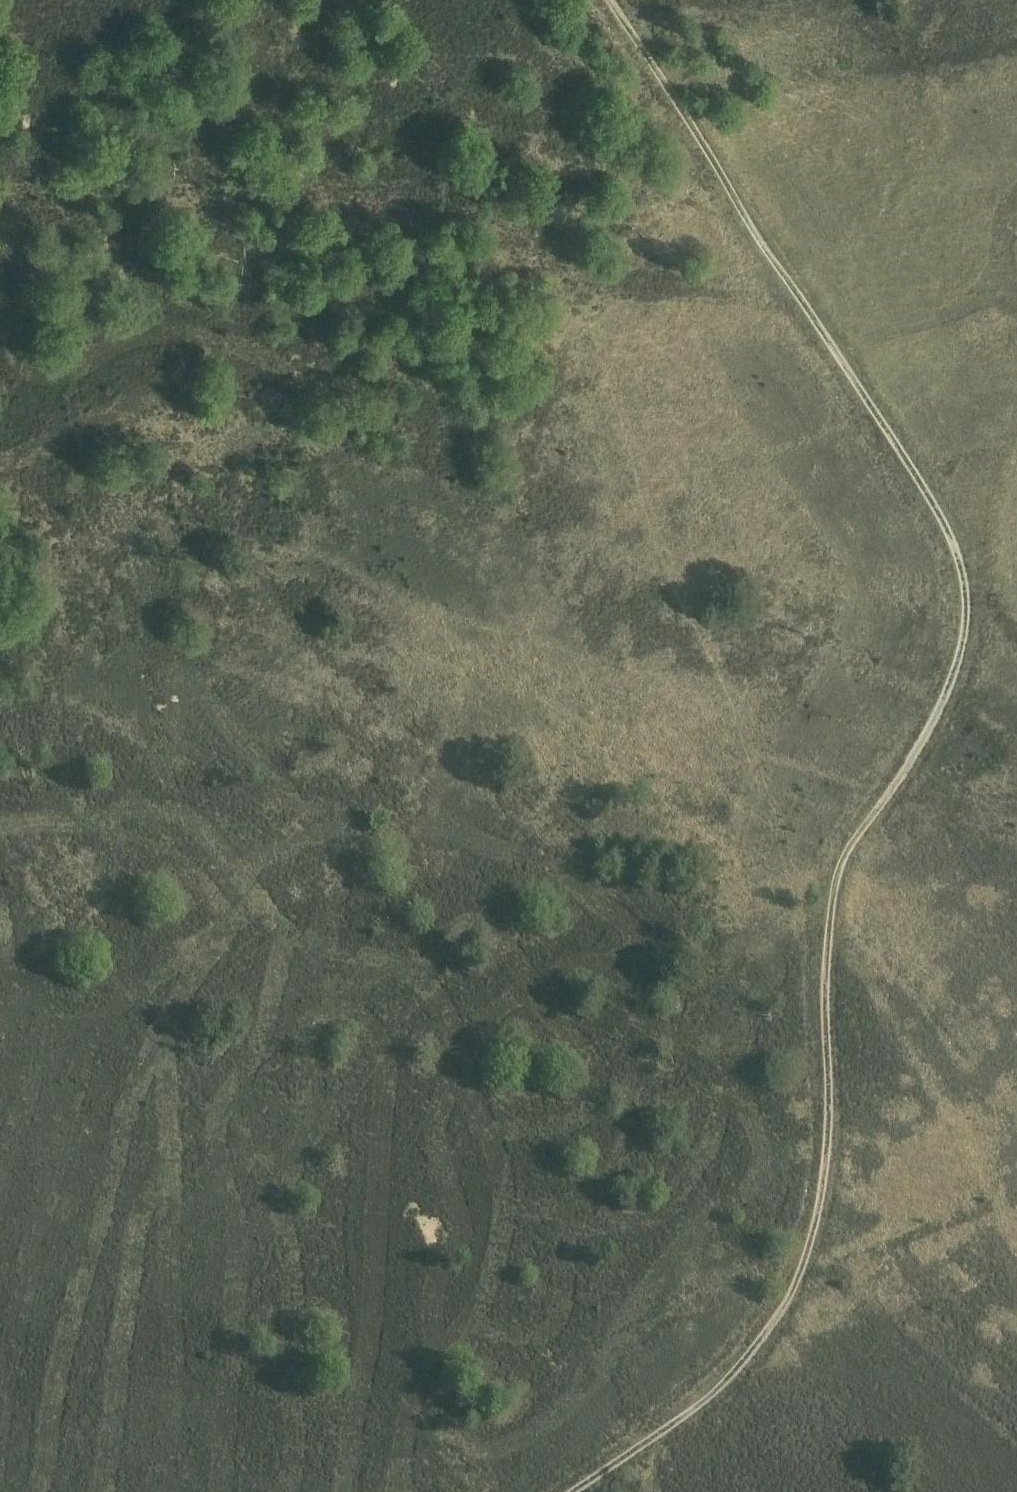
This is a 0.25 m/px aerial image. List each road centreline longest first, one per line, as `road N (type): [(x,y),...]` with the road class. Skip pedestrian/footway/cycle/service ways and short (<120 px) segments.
road 1 (track): [(573,1491),(710,1396),(789,1293),(826,1168),(827,961),(843,858),(943,704),(962,654),(967,602),(945,527),(923,486),(610,0)]

